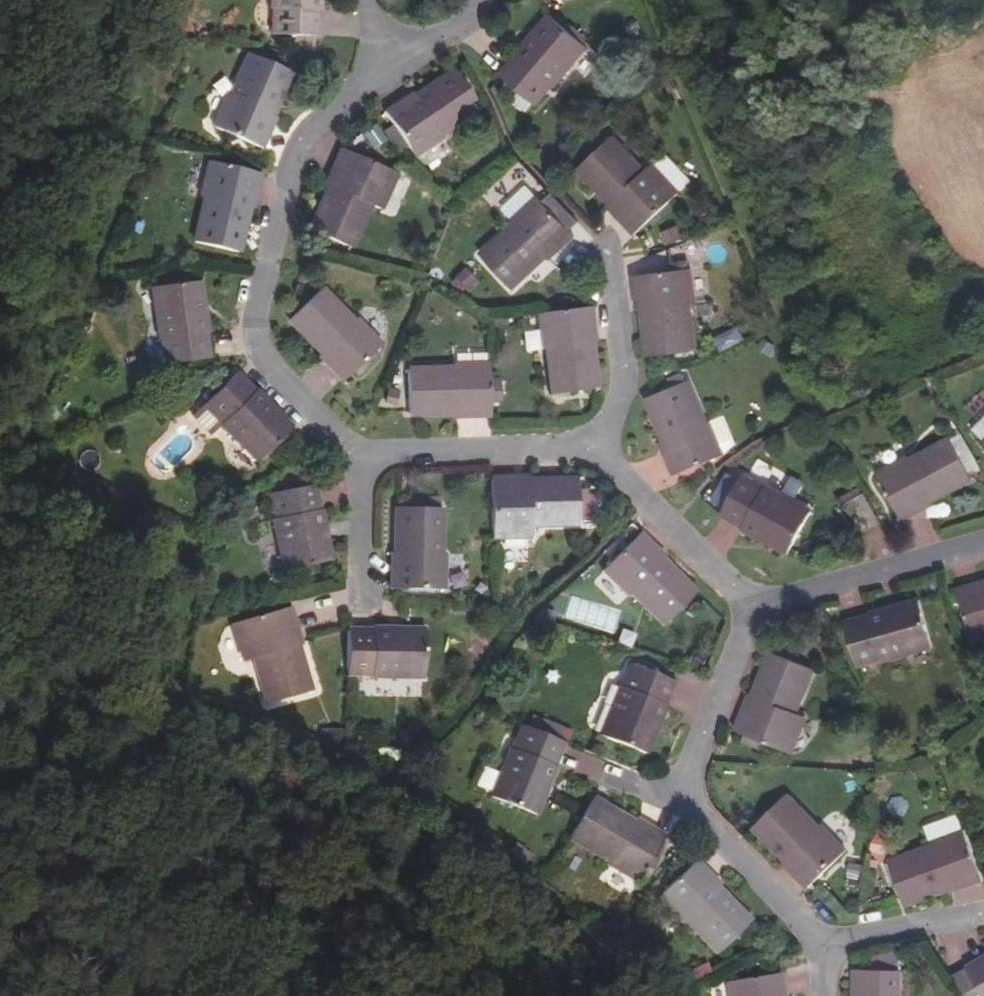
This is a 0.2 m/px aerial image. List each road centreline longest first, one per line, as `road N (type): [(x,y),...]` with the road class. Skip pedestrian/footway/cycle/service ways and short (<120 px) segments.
road 1 (residential): [(350,456),(254,361),(248,307),(299,133),(384,60)]
road 2 (residential): [(757,611),(585,442)]
road 3 (residential): [(983,543),(757,611)]
road 4 (residential): [(585,442),(350,456)]
road 5 (residential): [(585,442),(621,394),(602,249)]
road 6 (residential): [(757,611),(691,768),(691,800)]
road 7 (residential): [(691,800),(699,818),(811,930),(820,951)]
road 8 (residential): [(350,456),(359,590),(302,610)]
road 9 (residential): [(820,951),(983,914)]

